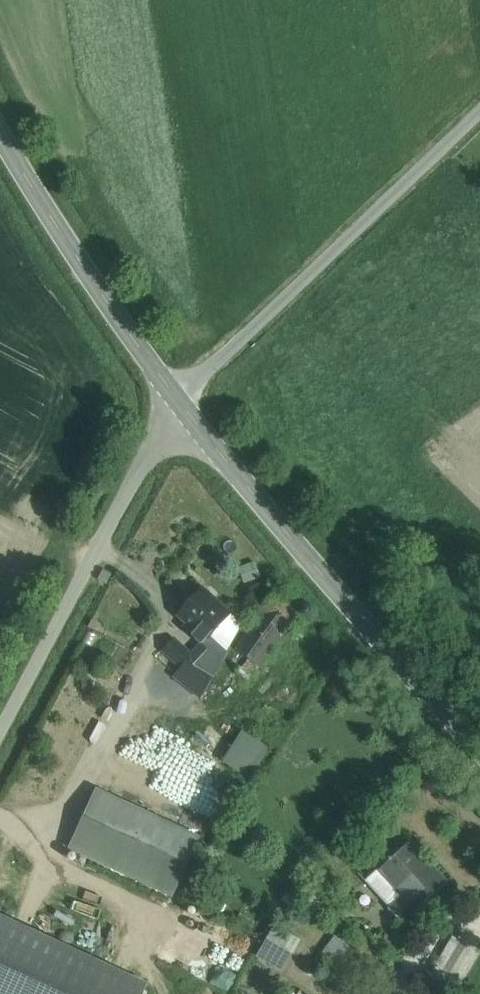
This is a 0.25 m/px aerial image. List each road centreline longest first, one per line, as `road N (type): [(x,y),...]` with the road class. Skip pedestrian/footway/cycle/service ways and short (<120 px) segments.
road 1 (secondary): [(479,735),(193,417)]
road 2 (residential): [(479,118),(176,394)]
road 3 (track): [(99,546),(145,569),(166,598),(171,628),(66,820),(36,826),(0,819)]
road 4 (residential): [(193,417),(143,461),(0,730)]
road 5 (secondary): [(176,394),(0,134)]

